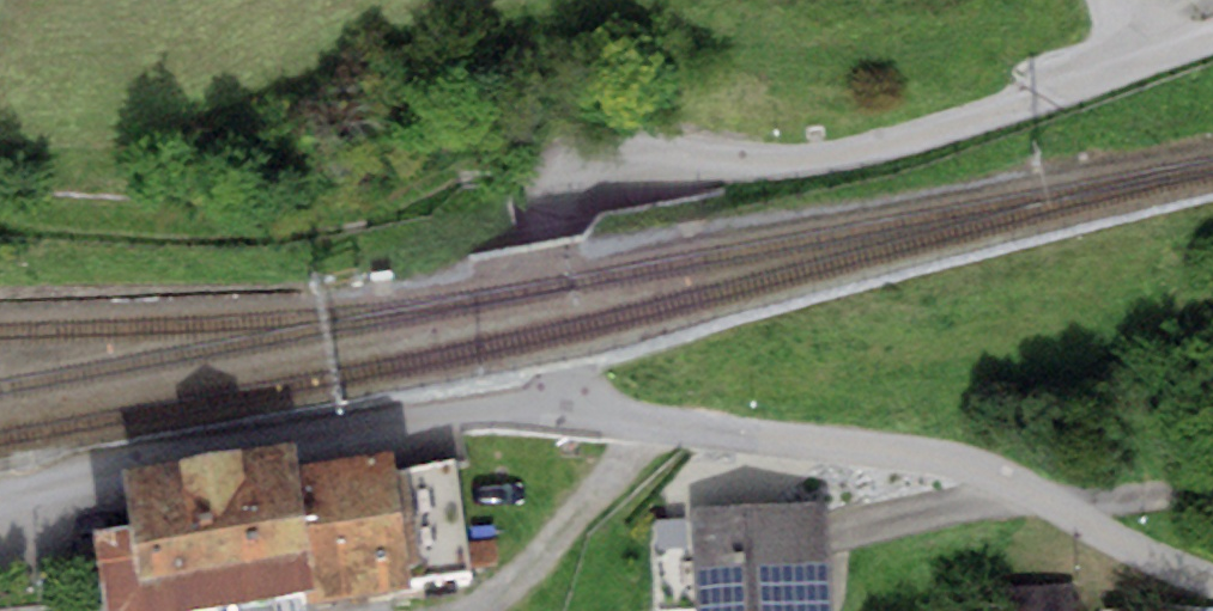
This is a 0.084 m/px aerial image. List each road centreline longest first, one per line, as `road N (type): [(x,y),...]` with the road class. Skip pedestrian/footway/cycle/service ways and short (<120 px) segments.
road 1 (unclassified): [(575,422),(546,326),(549,235),(574,186),(594,171),(643,160),(810,159),(882,144),(1212,32)]
road 2 (residential): [(575,422),(980,467),(1147,557),(1212,582)]
road 3 (residential): [(0,504),(101,466),(472,412),(575,422)]

